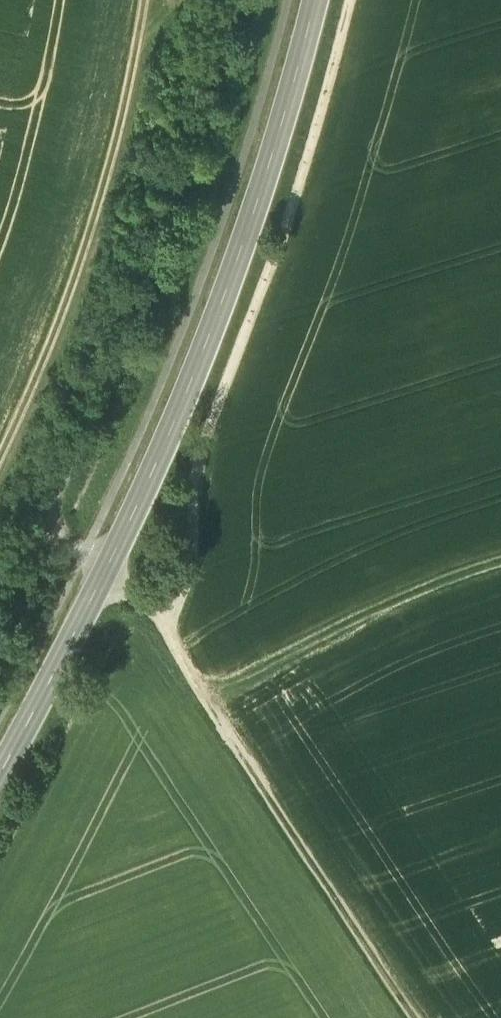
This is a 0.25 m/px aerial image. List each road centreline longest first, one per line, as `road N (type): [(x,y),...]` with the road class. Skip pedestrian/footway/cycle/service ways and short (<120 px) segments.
road 1 (secondary): [(0,771),(205,353),(323,0)]
road 2 (track): [(240,0),(166,251),(104,408),(41,530)]
road 3 (track): [(160,609),(277,808),(422,1017)]
road 4 (track): [(0,452),(51,341),(96,210),(143,0)]
road 5 (track): [(215,709),(353,625),(500,570)]

